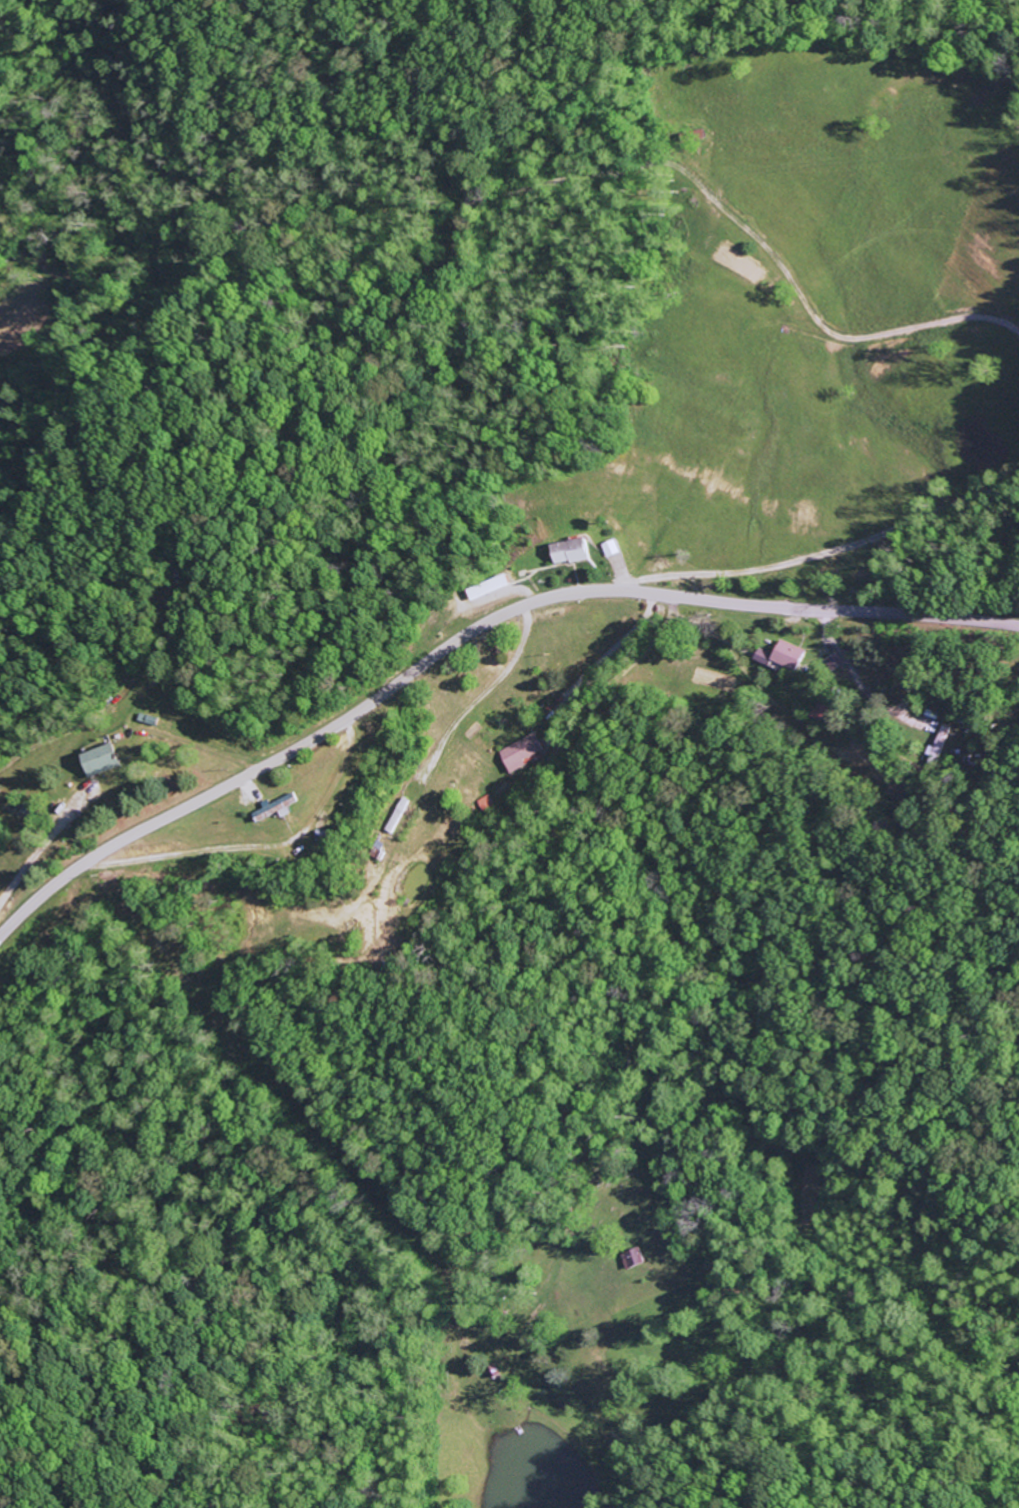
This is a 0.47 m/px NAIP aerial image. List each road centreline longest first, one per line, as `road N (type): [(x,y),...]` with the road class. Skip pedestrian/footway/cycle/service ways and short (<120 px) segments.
road 1 (tertiary): [(0,936),(103,853),(327,732),(479,629),(541,602),(659,593),(1018,626)]
road 2 (residential): [(1018,337),(974,322),(866,339),(829,333),(761,244),(675,169),(478,206)]
road 3 (residential): [(614,592),(861,545),(1004,488),(1018,474)]
road 4 (residential): [(691,597),(616,692),(587,777),(521,882)]

